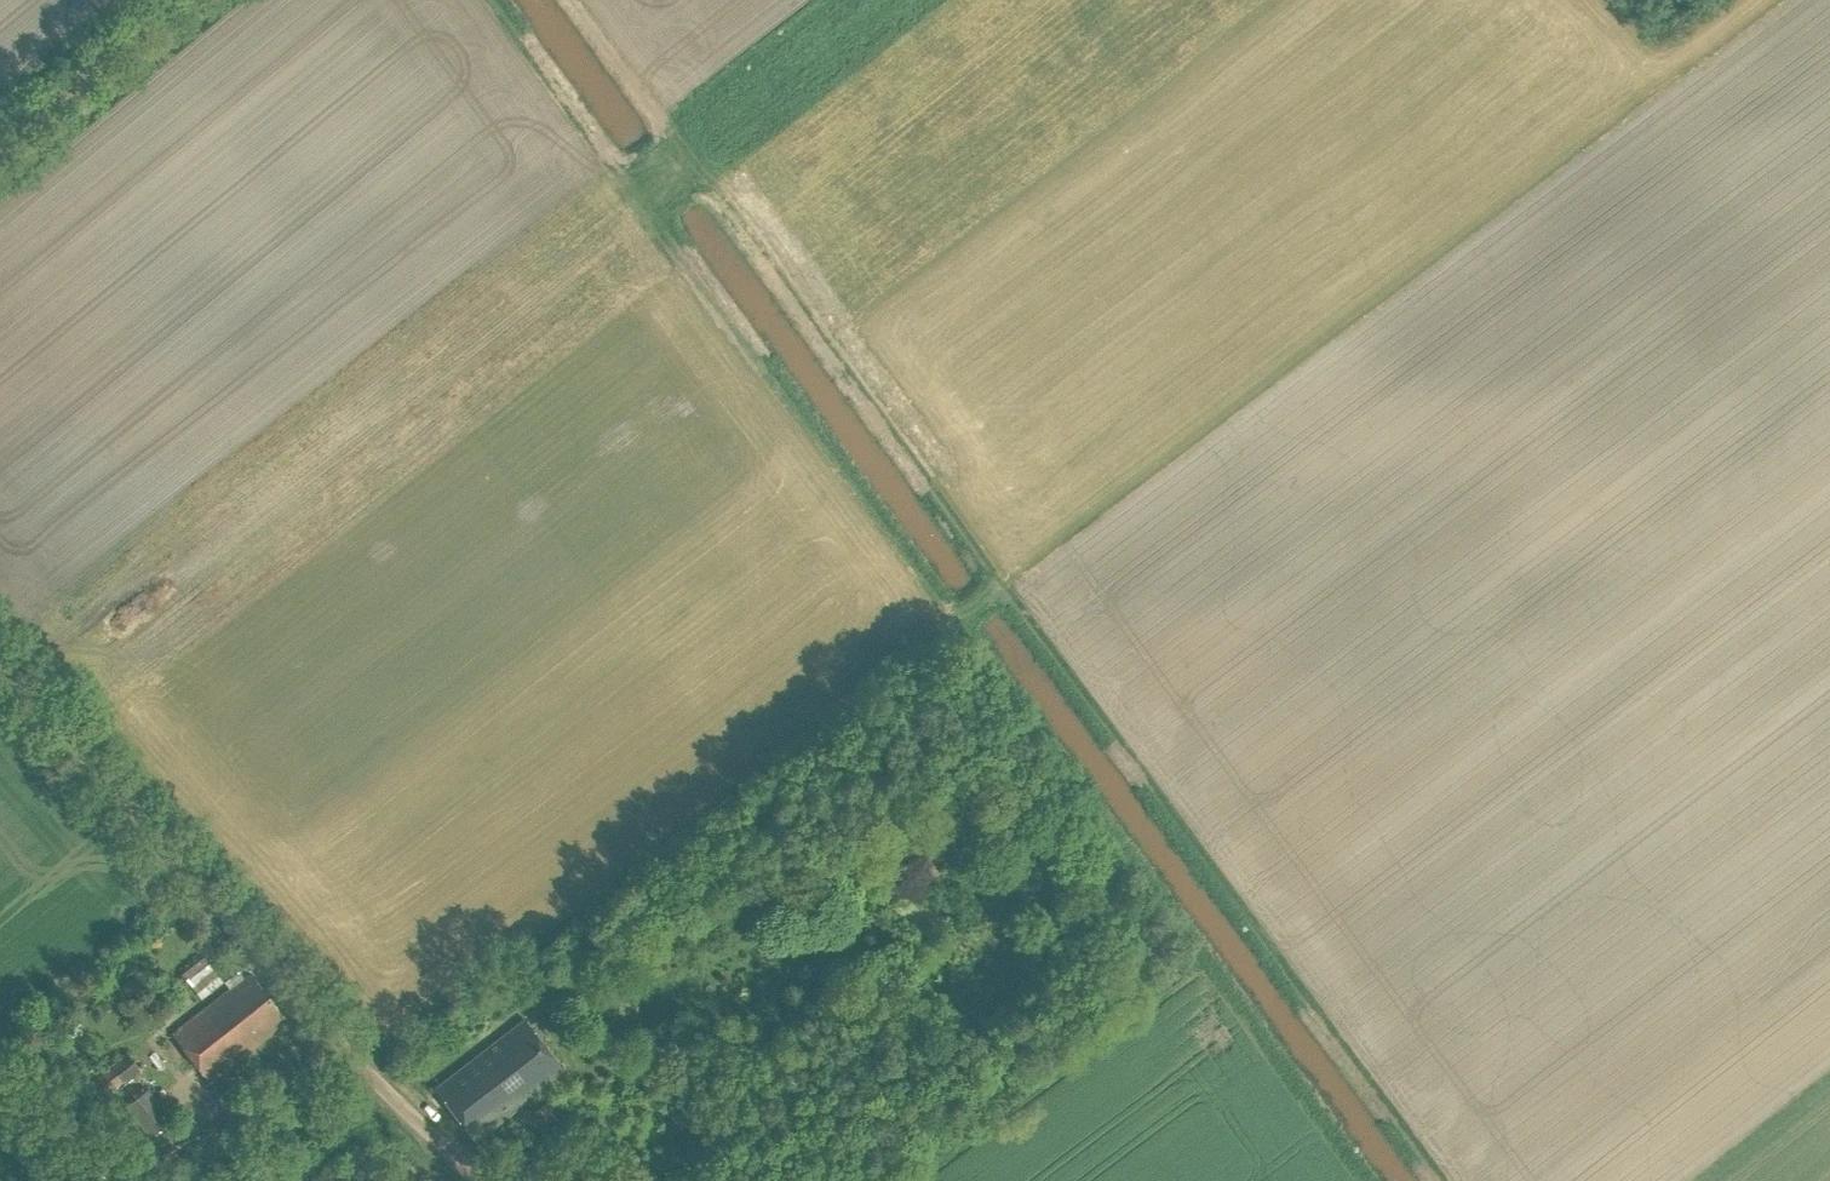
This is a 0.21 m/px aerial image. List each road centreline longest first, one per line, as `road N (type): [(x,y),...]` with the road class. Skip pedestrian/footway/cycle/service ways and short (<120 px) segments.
road 1 (unclassified): [(486,1180),(328,1029),(0,654)]
road 2 (unclassified): [(177,0),(0,148)]

